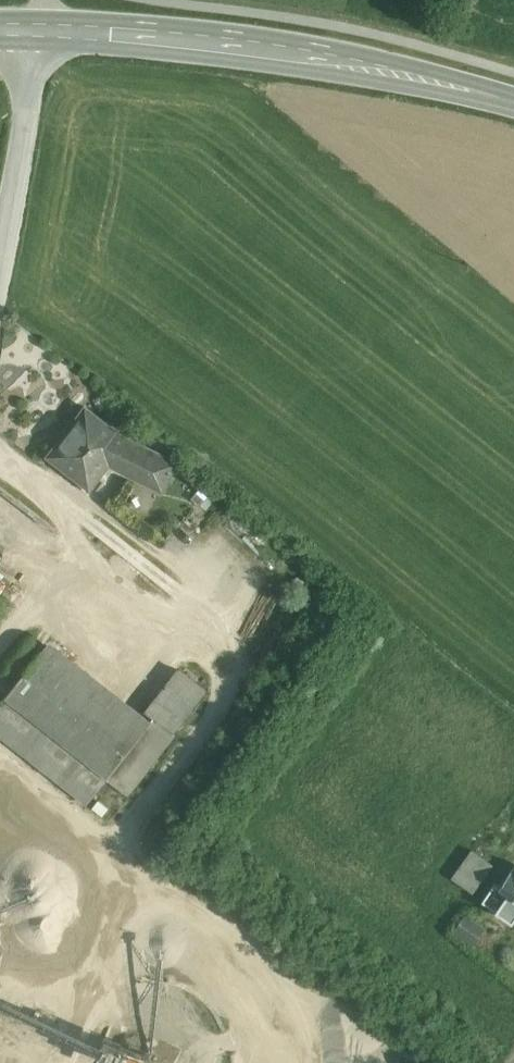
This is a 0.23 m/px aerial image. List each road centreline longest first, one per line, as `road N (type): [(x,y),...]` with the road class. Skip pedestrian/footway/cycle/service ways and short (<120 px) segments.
road 1 (secondary): [(513,102),(271,47),(43,26)]
road 2 (unclassified): [(0,254),(43,26)]

